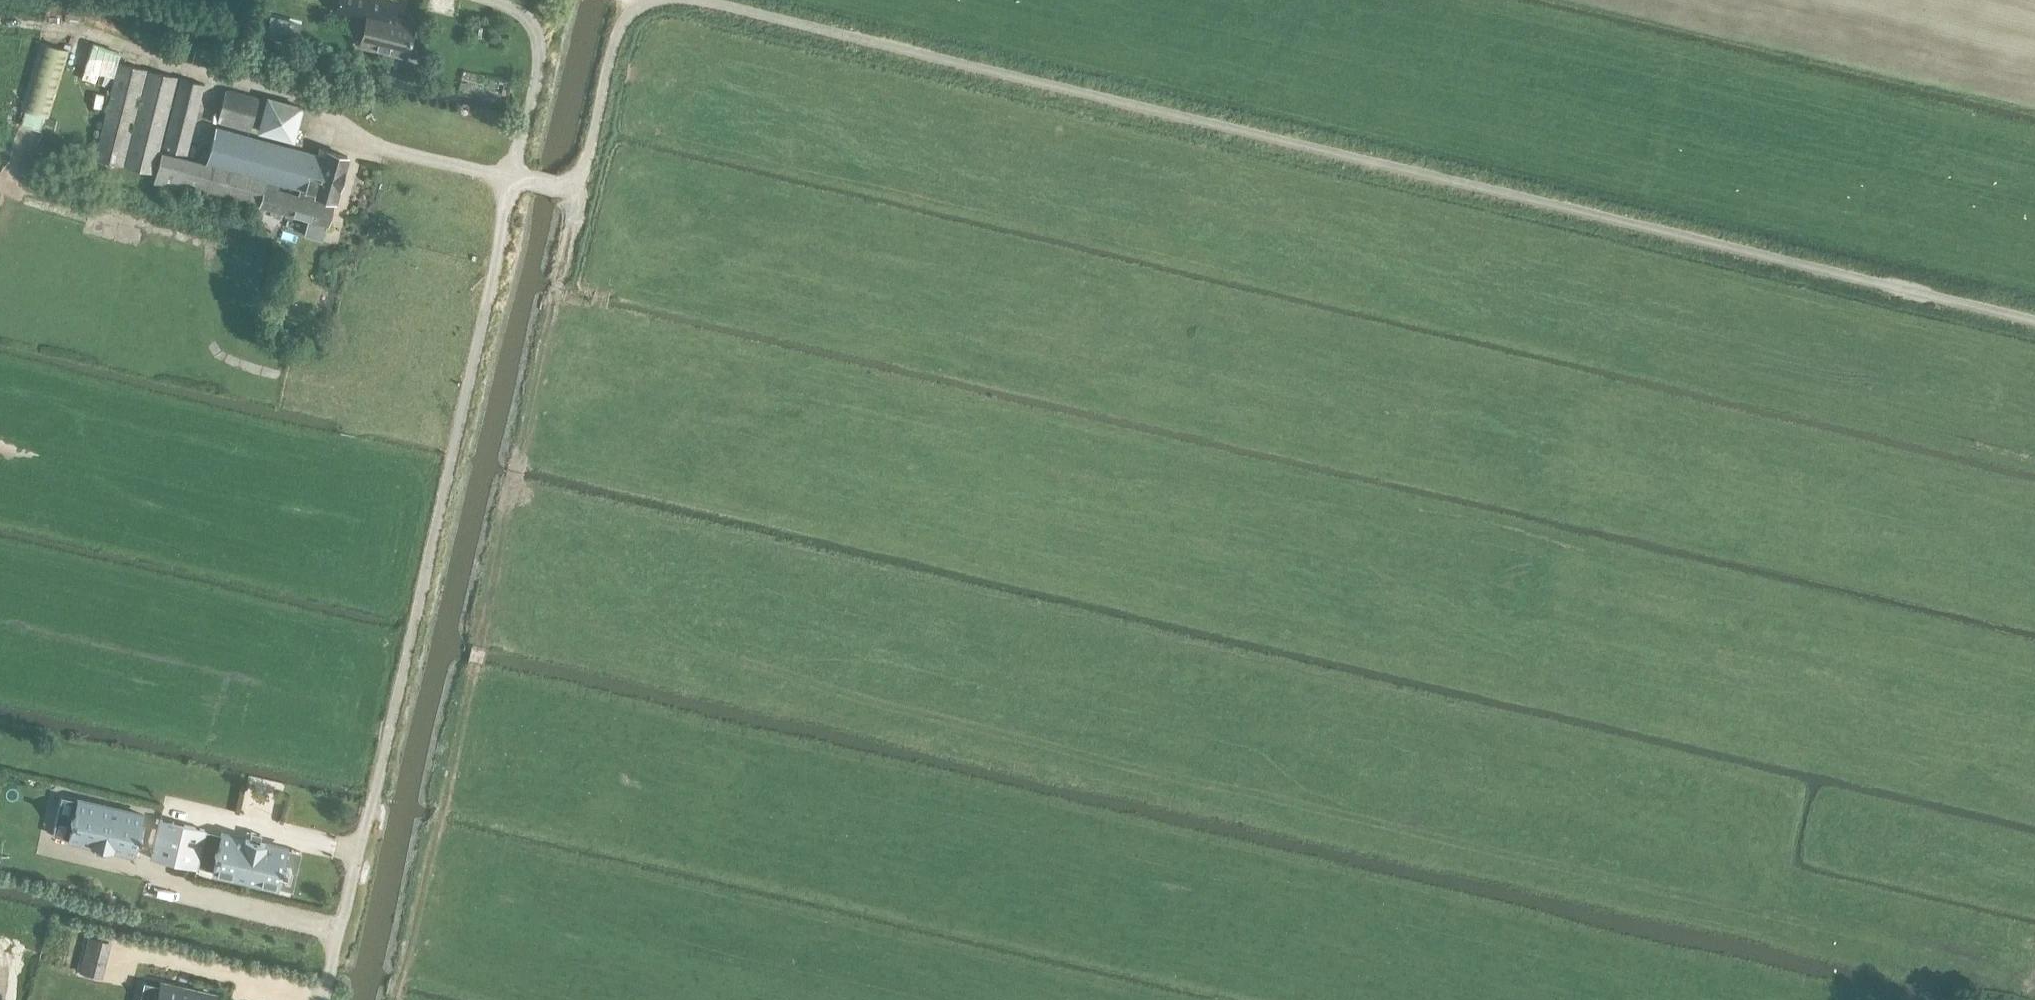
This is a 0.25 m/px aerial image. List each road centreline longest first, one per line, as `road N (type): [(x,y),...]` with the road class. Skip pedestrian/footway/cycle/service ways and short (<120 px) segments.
road 1 (unclassified): [(688,0),(2034,331)]
road 2 (unclassified): [(323,999),(410,661),(514,177),(572,190),(586,174),(631,0)]
road 3 (track): [(475,682),(572,190)]
road 4 (track): [(578,723),(475,682),(435,840)]

